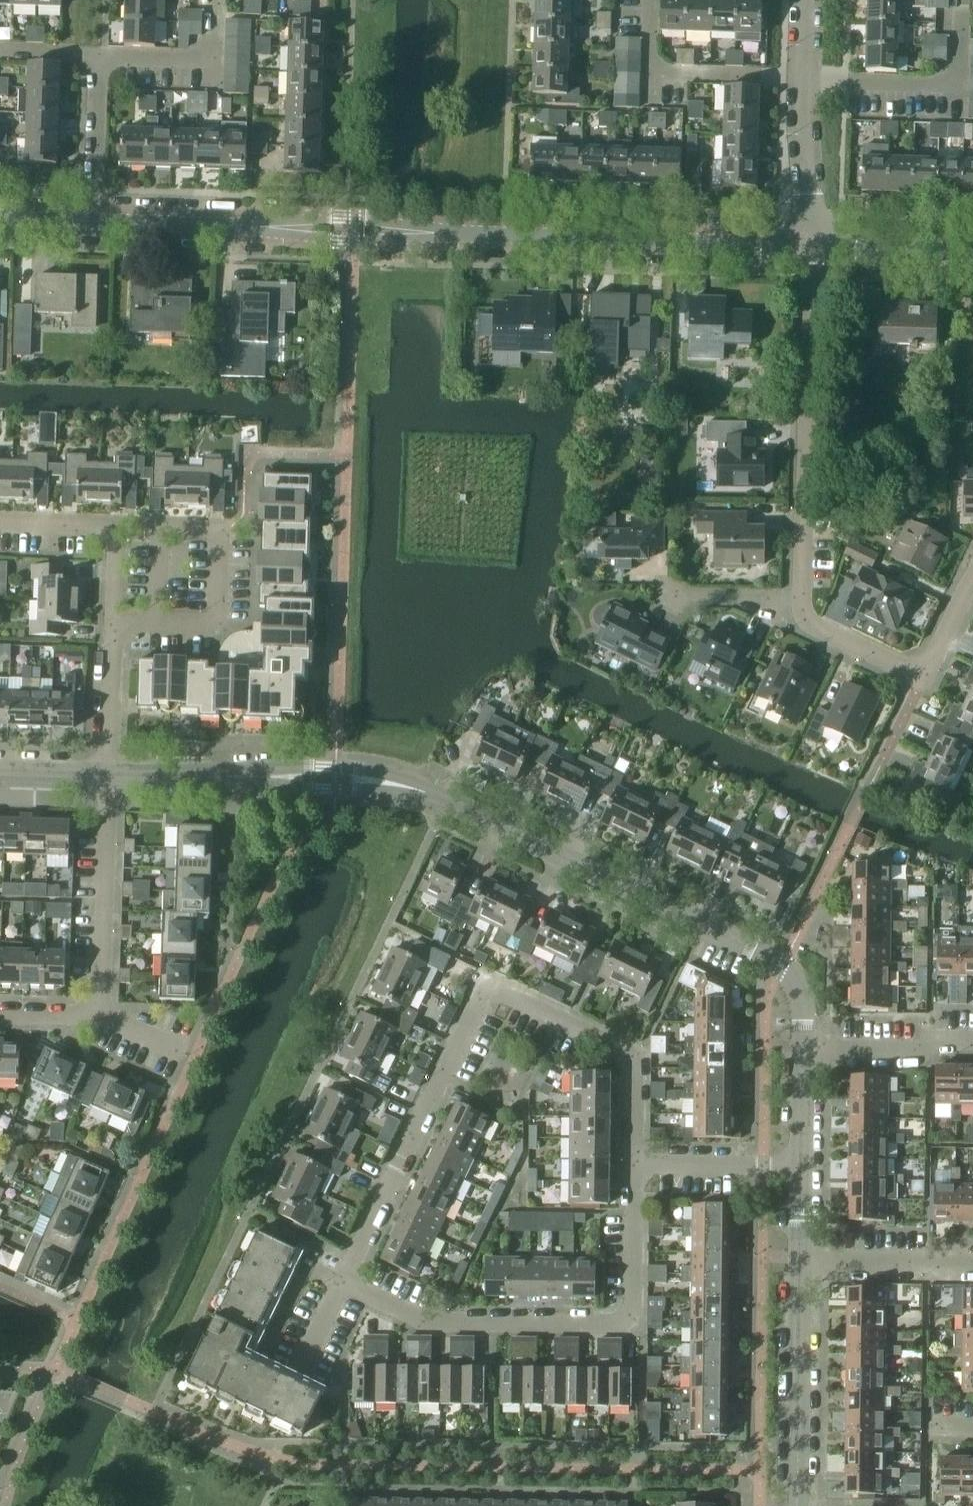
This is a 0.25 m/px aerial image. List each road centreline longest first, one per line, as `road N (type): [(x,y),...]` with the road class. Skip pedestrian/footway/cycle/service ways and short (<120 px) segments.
road 1 (residential): [(90,221),(811,246)]
road 2 (residential): [(811,246),(803,619),(923,678),(972,575)]
road 3 (residential): [(634,1166),(635,1058),(497,992),(481,997),(341,1285)]
road 4 (residential): [(802,1050),(803,1004),(783,966),(394,782),(336,777)]
road 5 (residential): [(341,1285),(421,1321),(617,1324),(633,1305),(634,1166)]
road 6 (residential): [(0,522),(115,526),(108,774)]
road 7 (residential): [(0,1012),(100,1015),(108,774)]
road 8 (residential): [(796,1505),(800,1262)]
road 9 (residential): [(802,78),(958,84),(962,0)]
road 10 (residential): [(108,774),(336,777)]
road 11 (residential): [(652,0),(652,71),(802,78)]
road 12 (residential): [(96,60),(216,61),(217,0)]
road 13 (residential): [(802,1050),(918,1052),(937,1041),(972,1041)]
road 14 (residential): [(972,1264),(800,1262)]
road 15 (residential): [(811,246),(802,78)]
road 16 (residential): [(634,1166),(802,1168)]
road 17 (residential): [(90,221),(96,60)]
road 18 (residential): [(811,246),(972,252)]
road 19 (residential): [(341,1285),(303,1267),(268,1342)]

